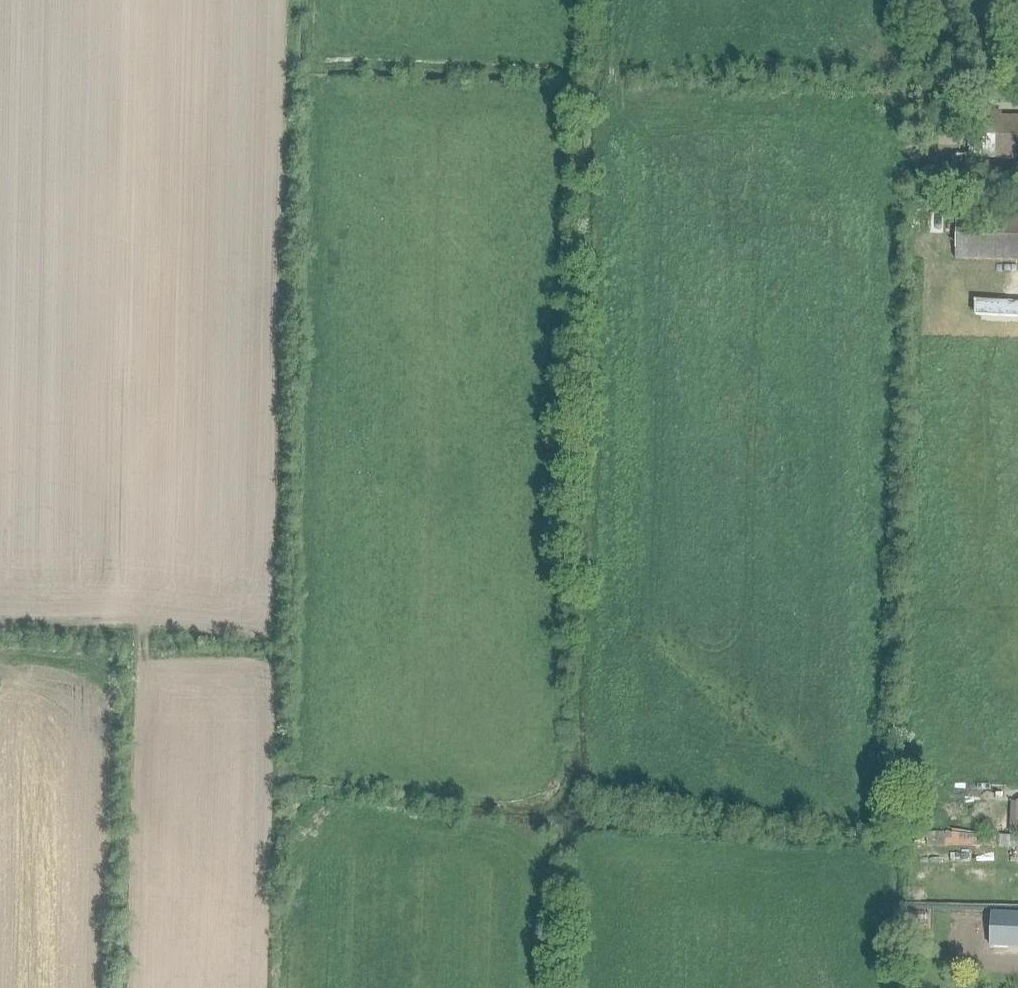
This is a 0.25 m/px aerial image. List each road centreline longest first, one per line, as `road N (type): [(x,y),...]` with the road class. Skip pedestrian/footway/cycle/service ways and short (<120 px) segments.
road 1 (unknown): [(548,0),(547,214),(328,204)]

